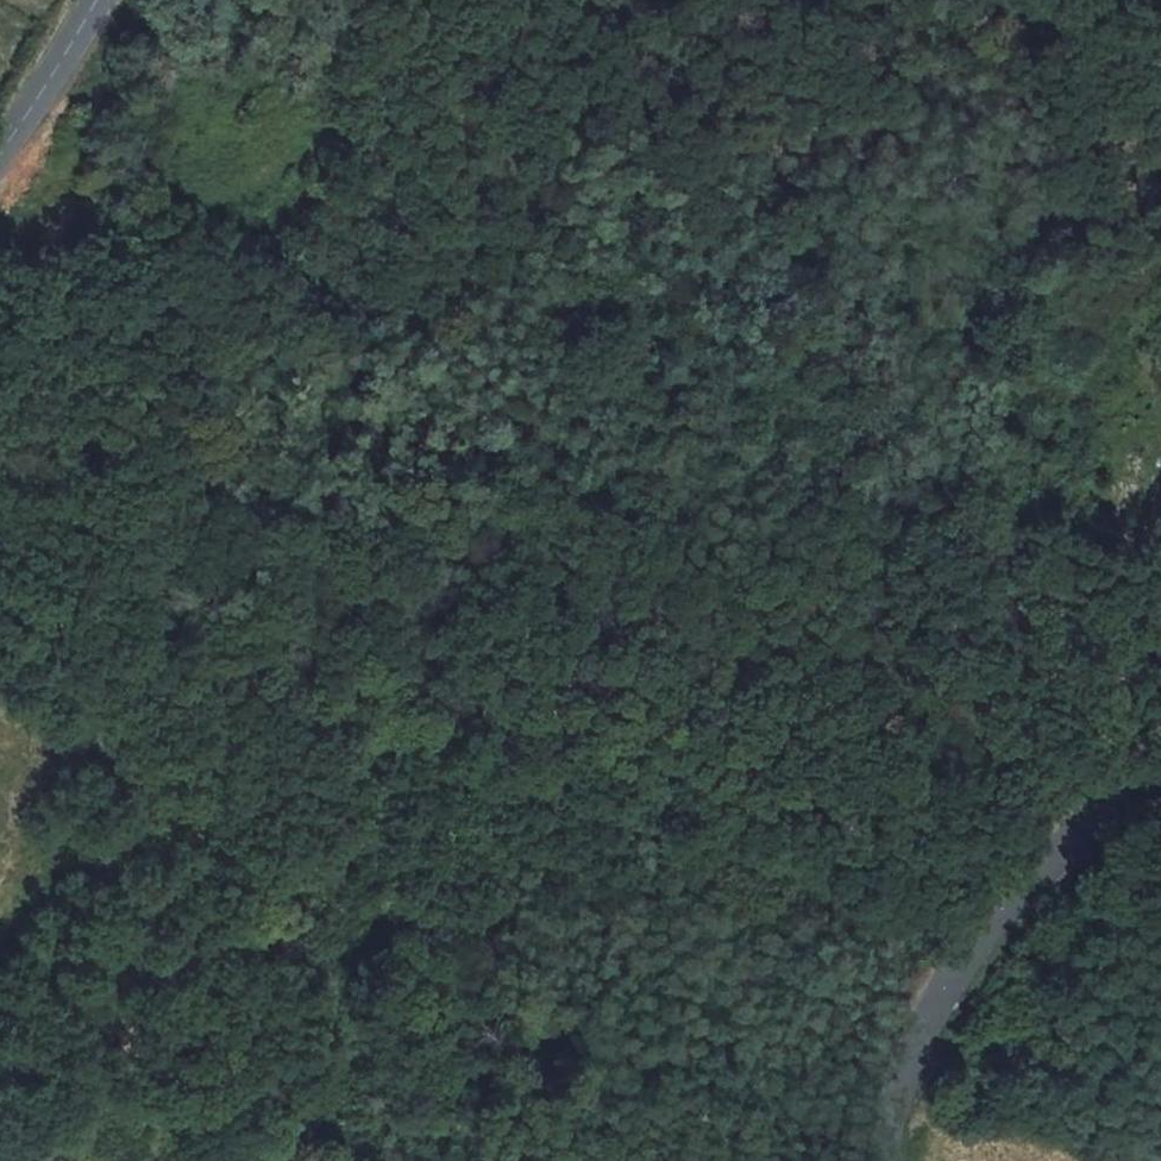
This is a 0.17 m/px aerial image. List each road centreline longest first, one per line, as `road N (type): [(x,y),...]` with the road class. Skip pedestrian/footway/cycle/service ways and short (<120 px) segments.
road 1 (tertiary): [(1160,778),(1082,826),(998,914),(934,1033),(896,1160)]
road 2 (tertiary): [(0,147),(95,0)]

